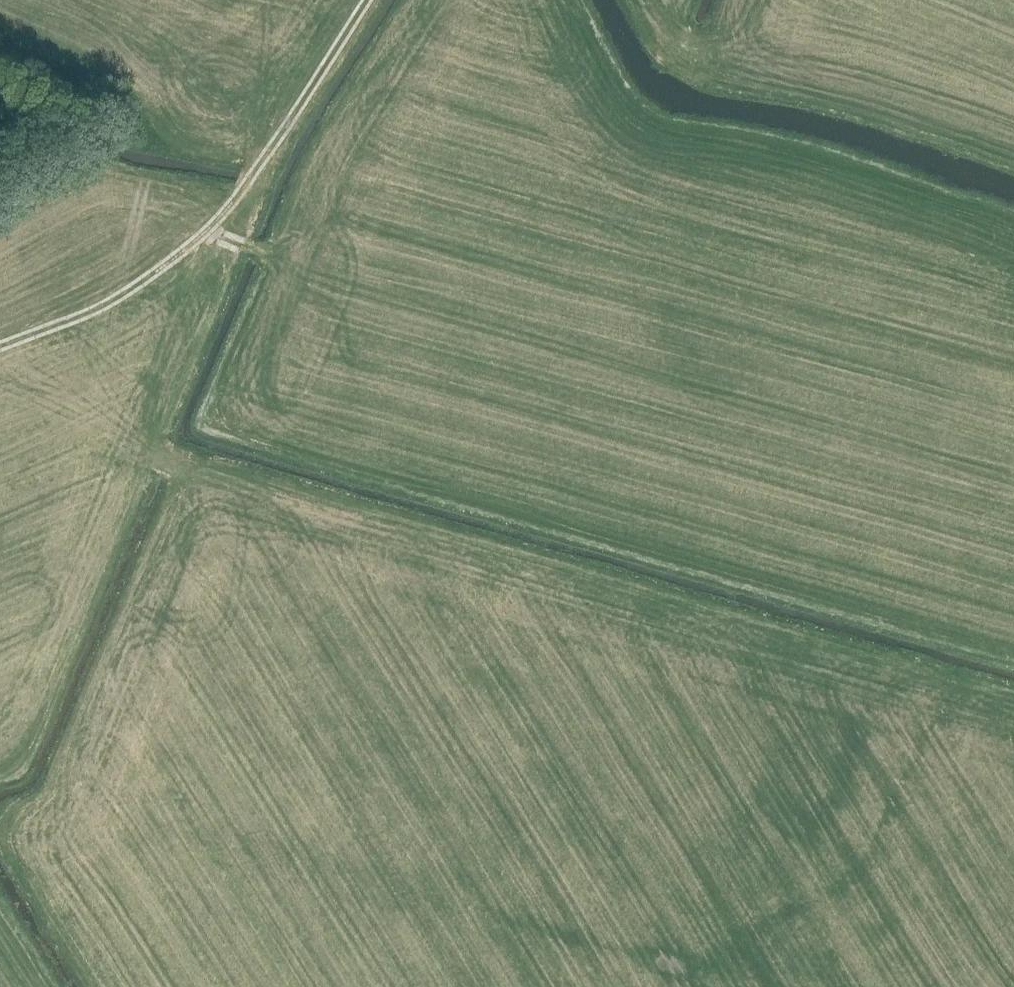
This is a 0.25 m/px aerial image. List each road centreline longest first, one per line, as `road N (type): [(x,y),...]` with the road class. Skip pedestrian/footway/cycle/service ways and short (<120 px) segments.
road 1 (track): [(0,343),(102,300),(190,245),(260,165),(364,0)]

